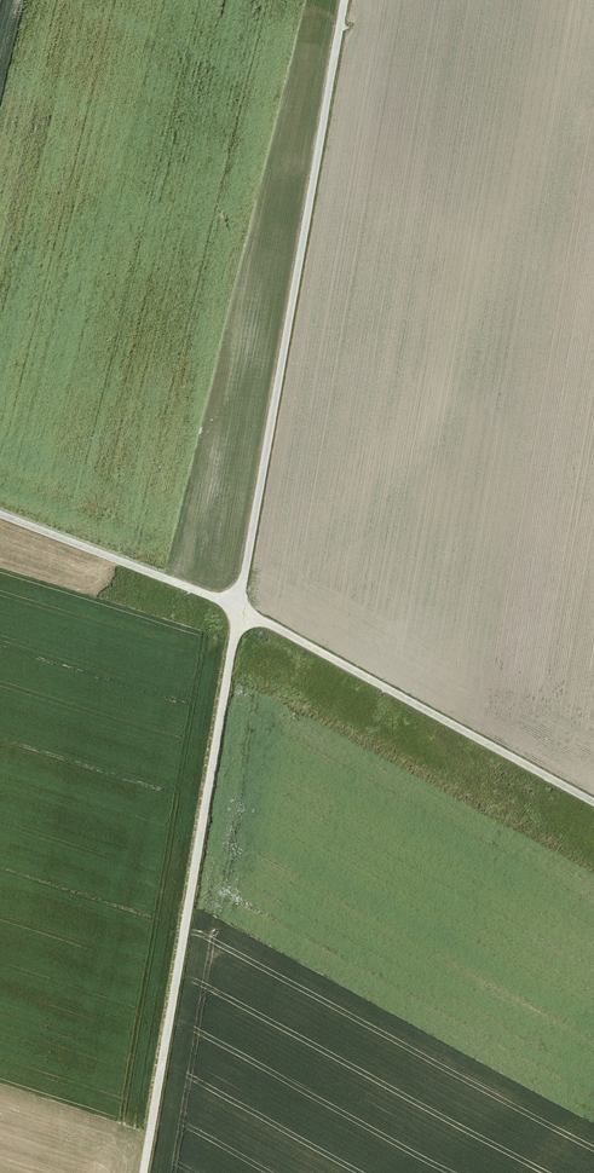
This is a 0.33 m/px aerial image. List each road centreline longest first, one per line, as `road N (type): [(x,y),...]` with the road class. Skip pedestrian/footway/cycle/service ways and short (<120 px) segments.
road 1 (track): [(143,1172),(344,0)]
road 2 (track): [(0,515),(237,608),(593,804)]

